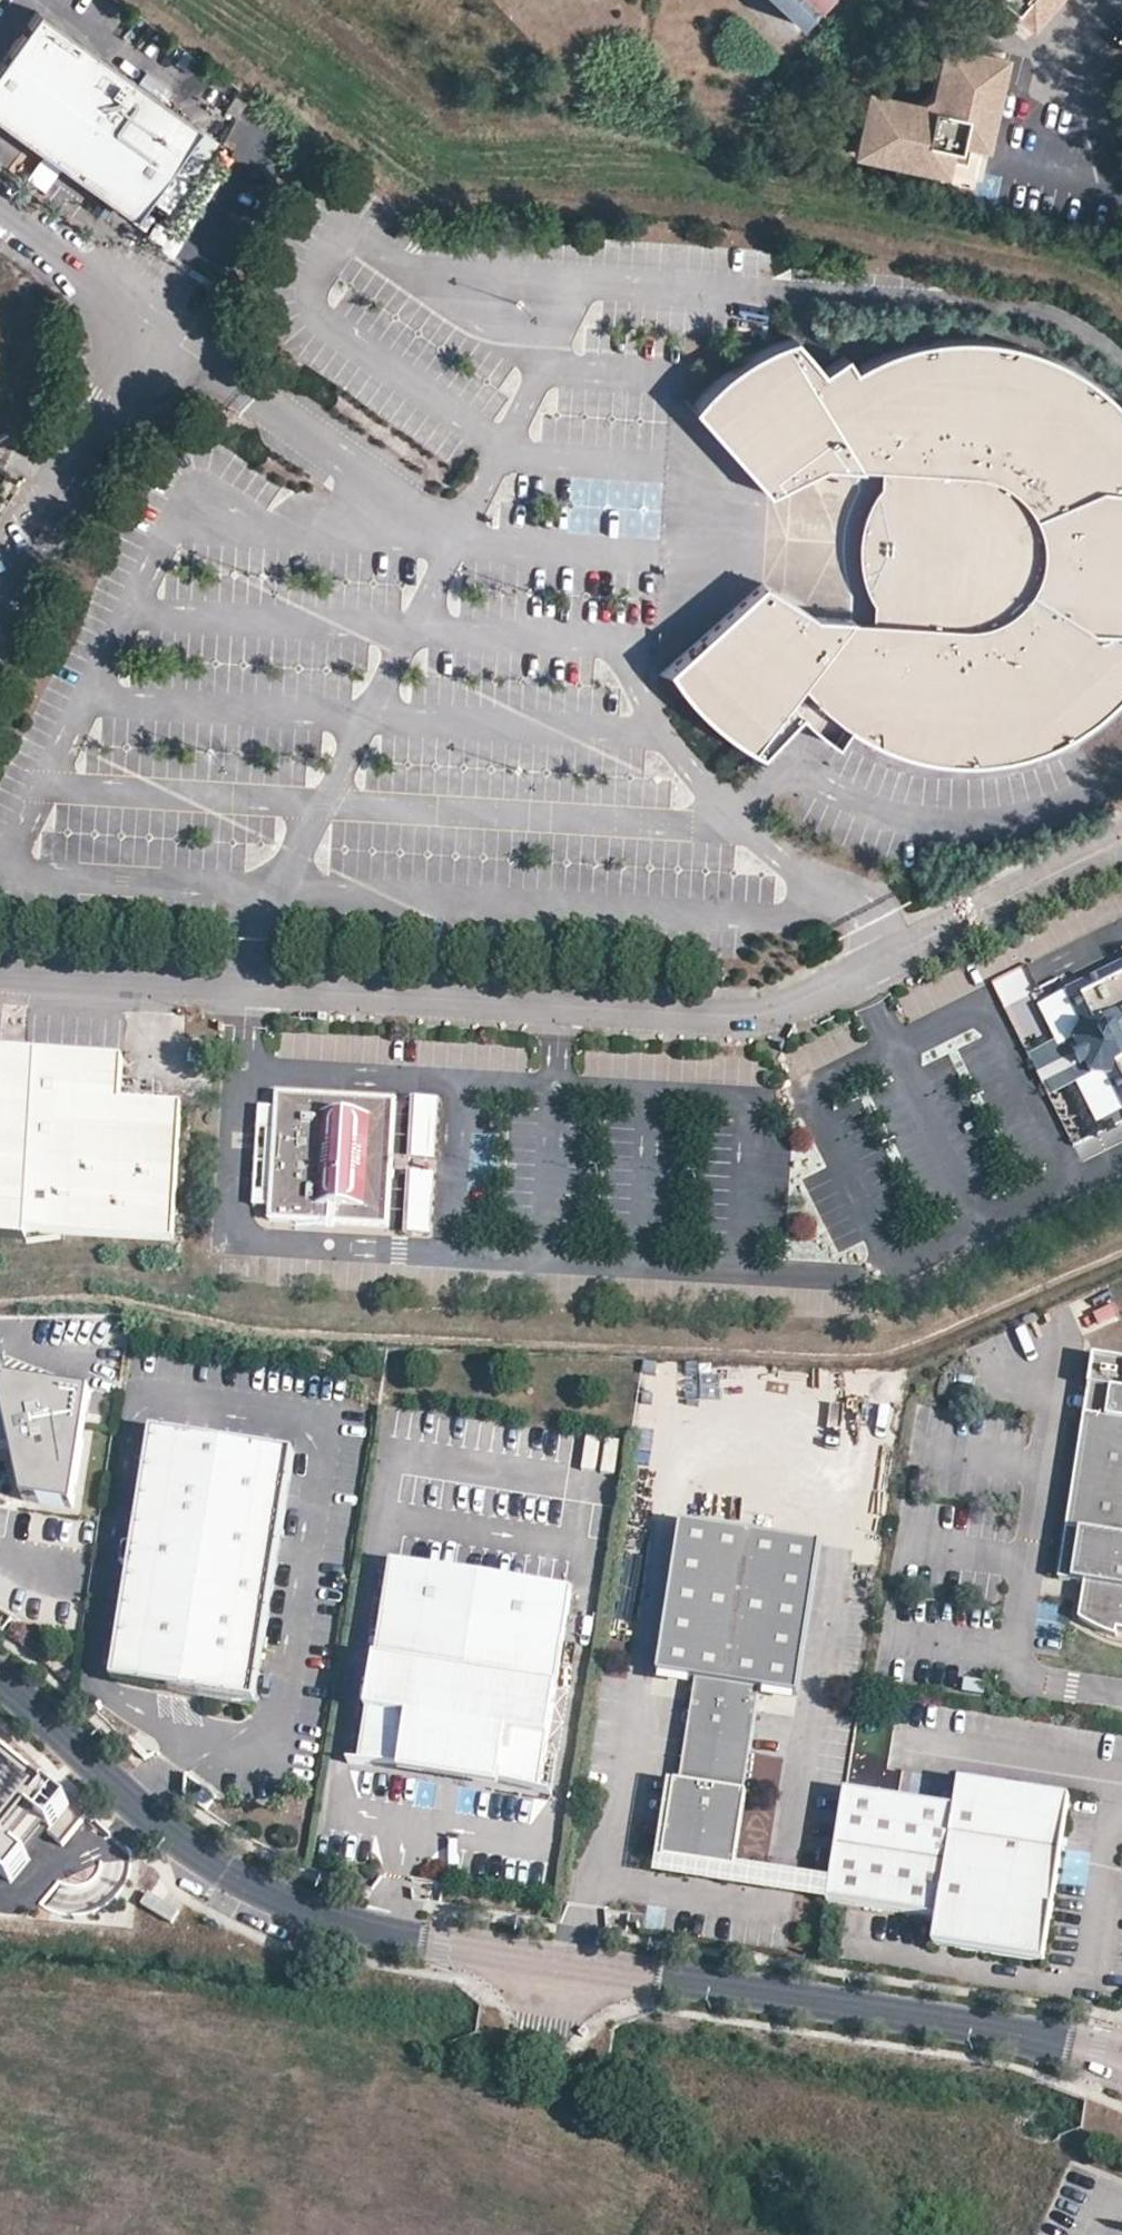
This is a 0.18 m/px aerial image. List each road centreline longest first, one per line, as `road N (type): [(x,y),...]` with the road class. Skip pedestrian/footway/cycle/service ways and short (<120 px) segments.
road 1 (tertiary): [(1121,2070),(1072,2051),(973,2031),(388,1939),(284,1905),(229,1878),(147,1818),(0,1679)]
road 2 (unclassified): [(1121,840),(767,1011),(0,970)]
road 3 (unclassified): [(0,588),(153,322)]
road 4 (unclassified): [(153,322),(0,212)]

